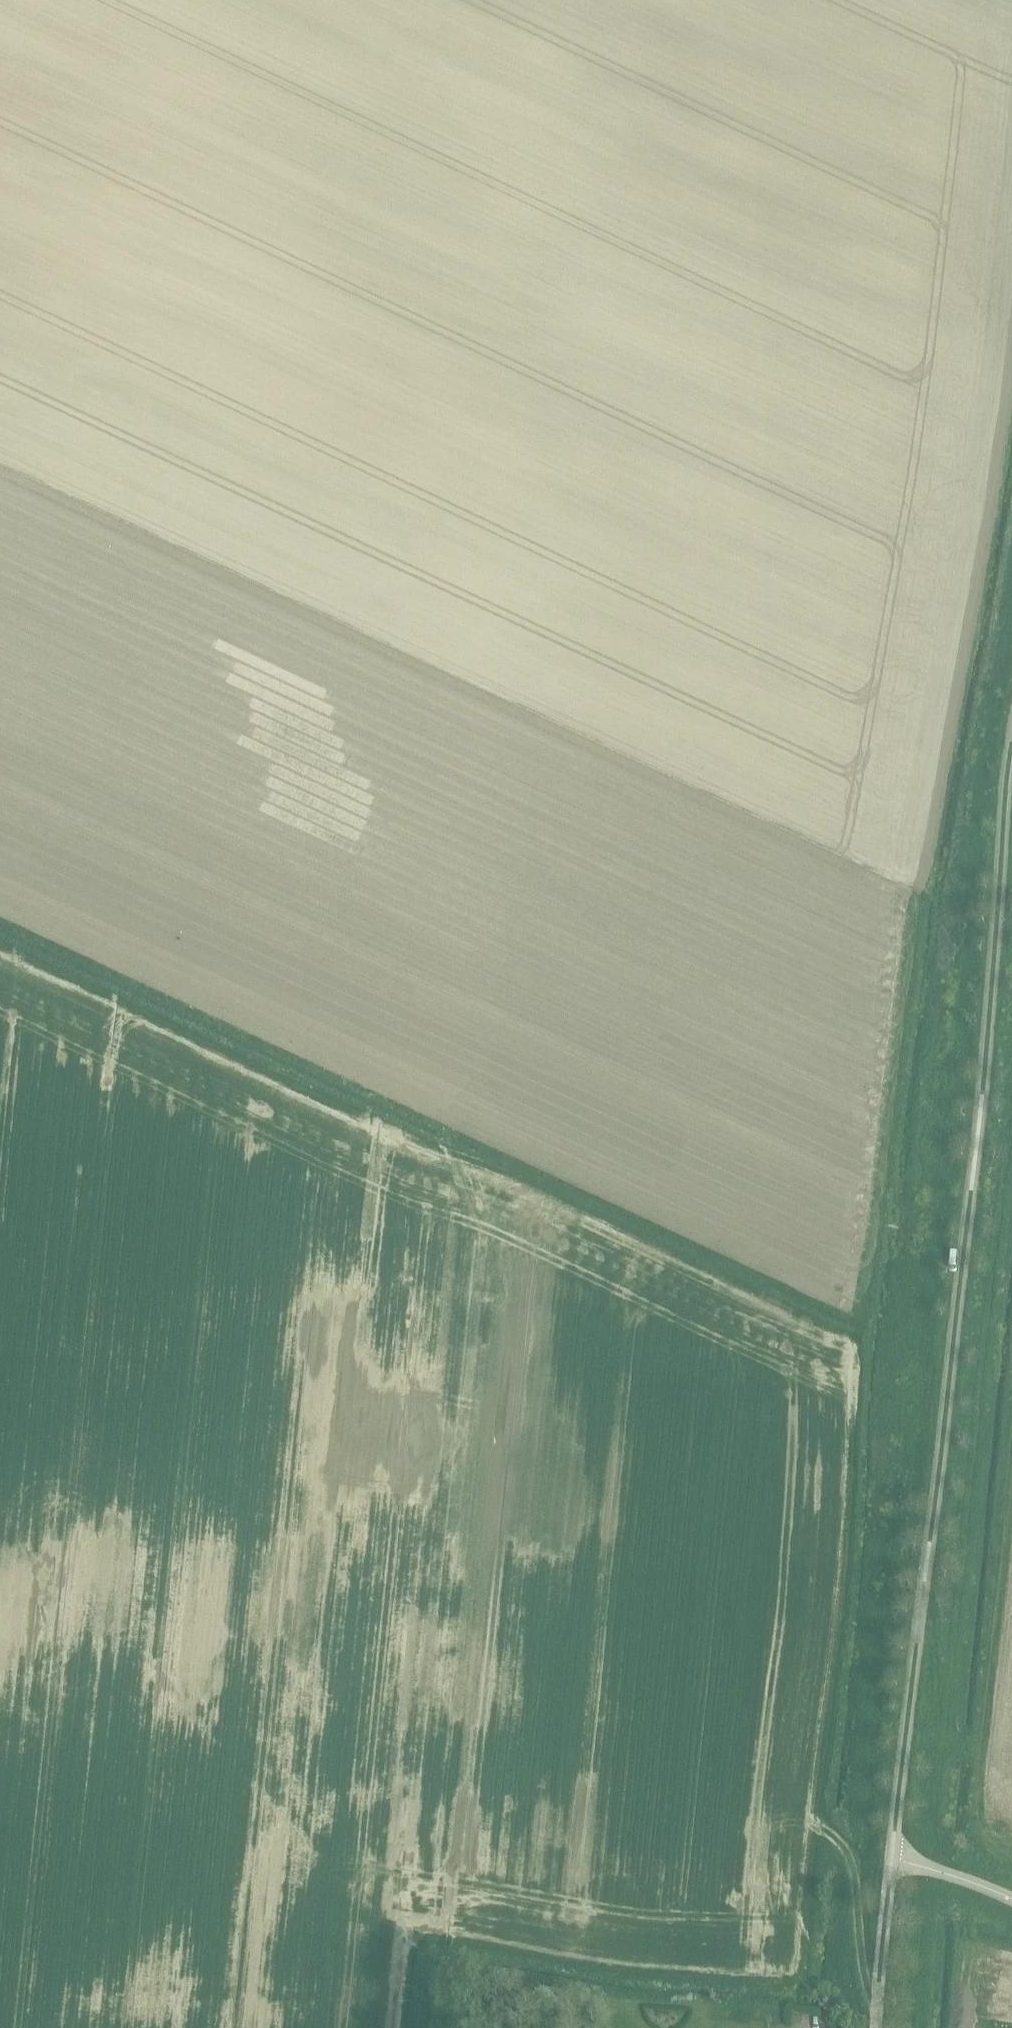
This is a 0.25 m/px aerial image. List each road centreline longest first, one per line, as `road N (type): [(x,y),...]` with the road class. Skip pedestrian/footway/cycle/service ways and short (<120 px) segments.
road 1 (unclassified): [(875,2027),(900,1782)]

